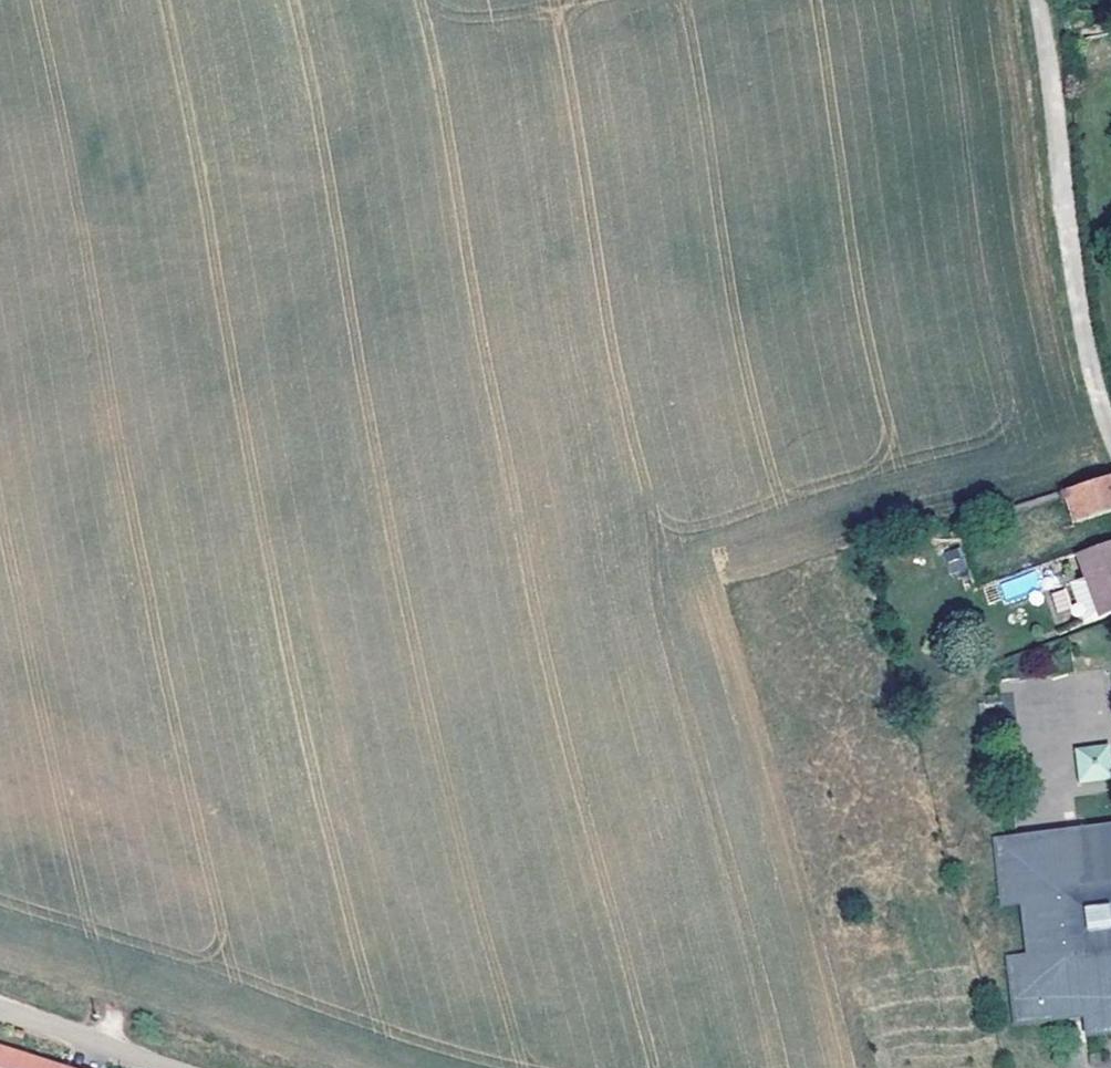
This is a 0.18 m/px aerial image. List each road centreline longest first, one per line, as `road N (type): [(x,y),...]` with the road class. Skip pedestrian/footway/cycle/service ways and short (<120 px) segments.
road 1 (unclassified): [(1110,435),(1038,0)]
road 2 (residential): [(0,1009),(188,1067)]

